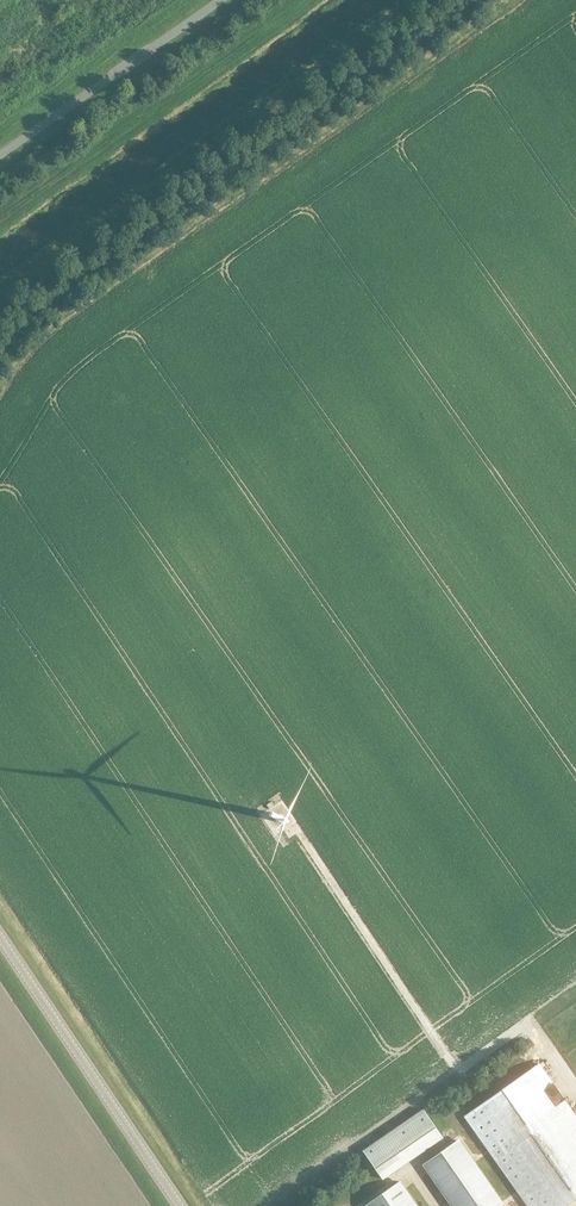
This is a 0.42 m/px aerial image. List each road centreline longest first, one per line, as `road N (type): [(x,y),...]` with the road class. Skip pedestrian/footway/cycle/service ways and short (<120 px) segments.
road 1 (tertiary): [(189,1205),(0,927)]
road 2 (unclassified): [(0,155),(220,0)]

